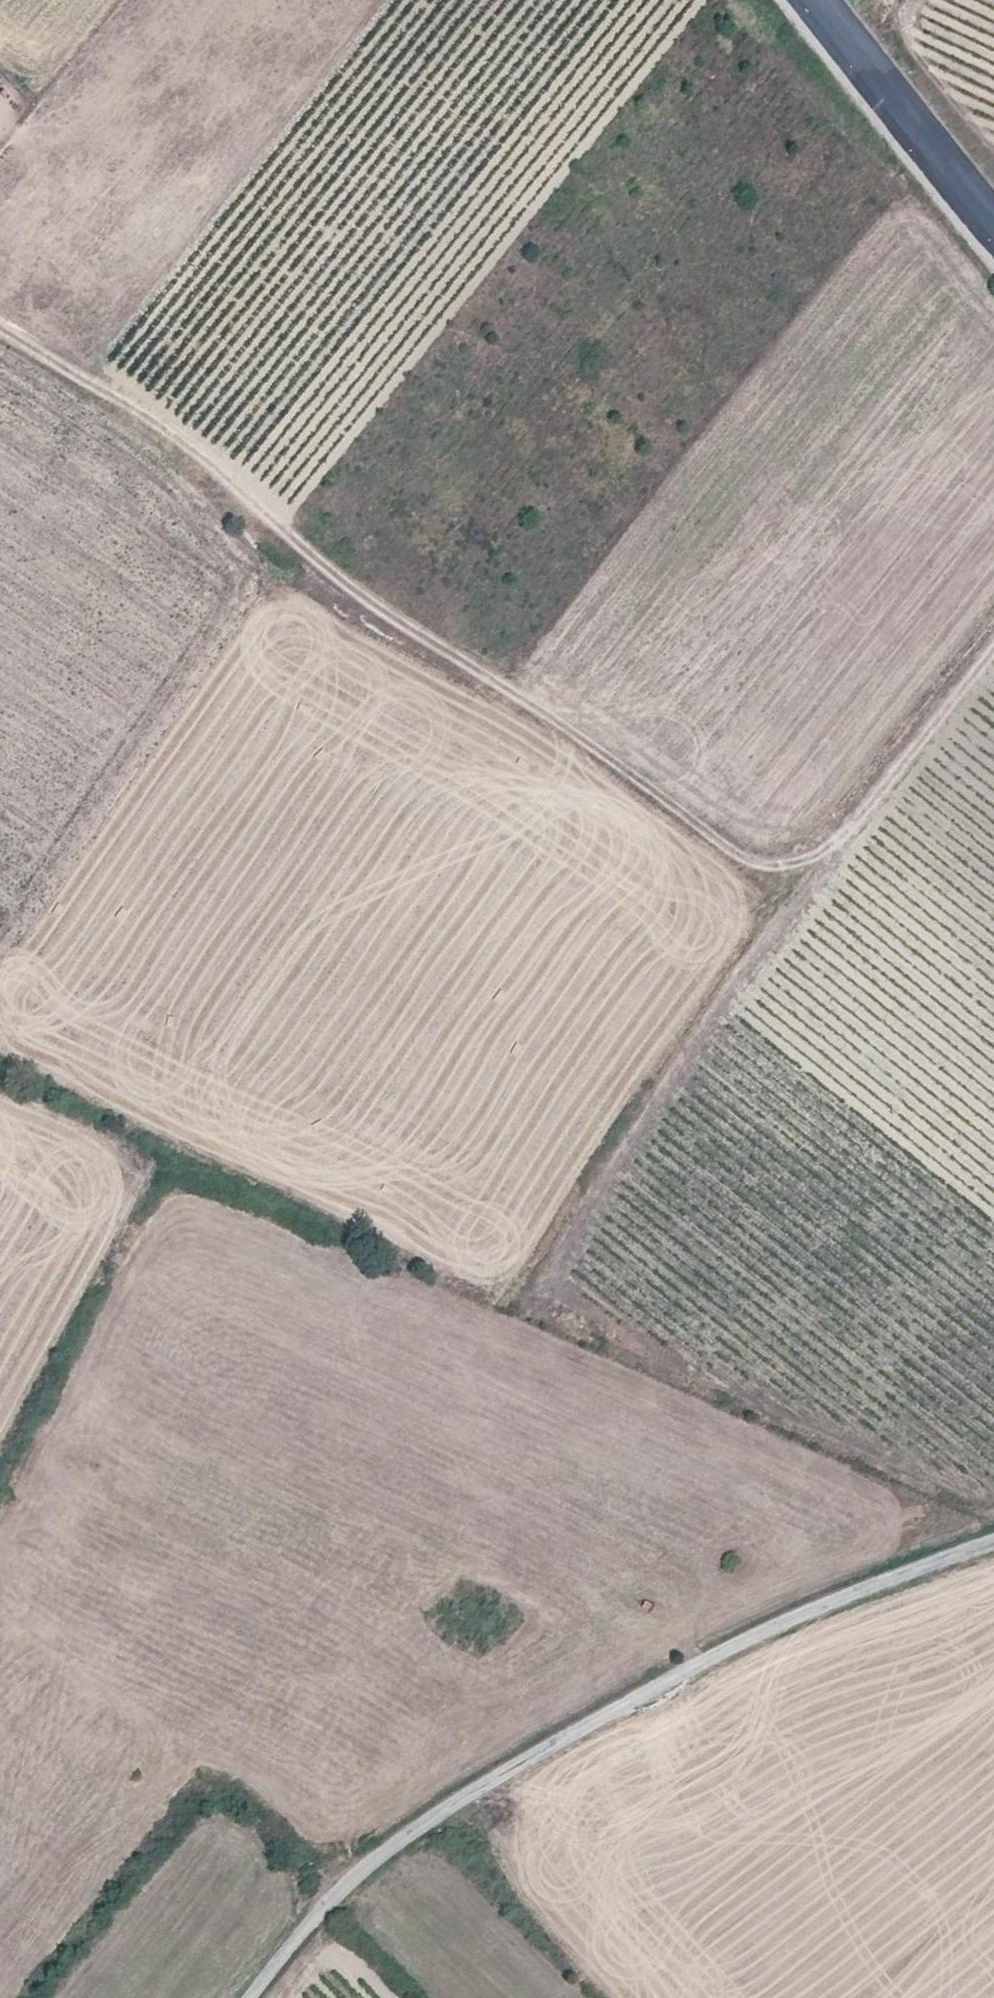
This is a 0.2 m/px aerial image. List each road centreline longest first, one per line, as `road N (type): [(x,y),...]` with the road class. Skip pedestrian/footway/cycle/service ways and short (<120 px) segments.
road 1 (track): [(249,1997),(315,1912),(384,1847),(457,1795),(773,1623),(993,1538)]
road 2 (tertiary): [(813,0),(993,223)]

